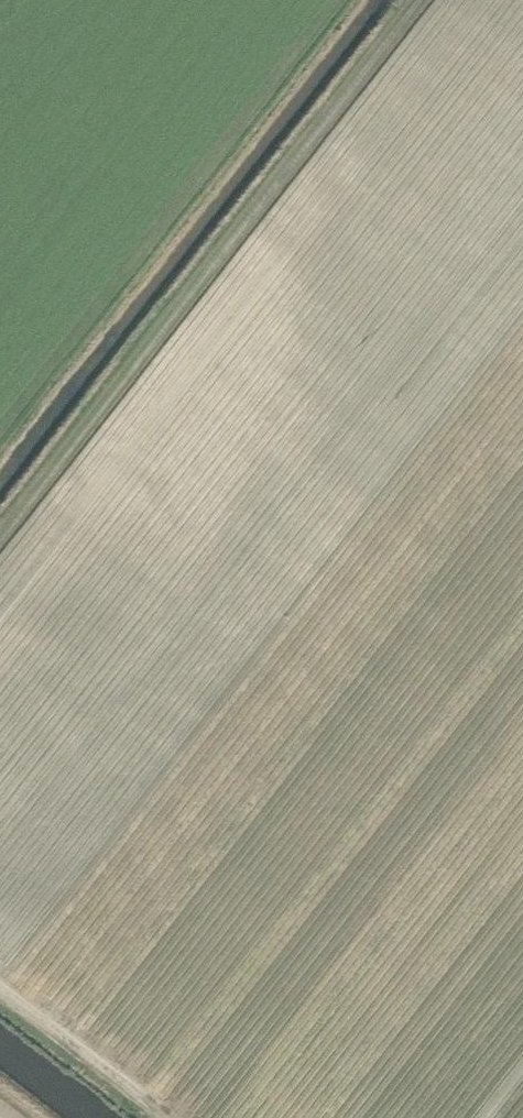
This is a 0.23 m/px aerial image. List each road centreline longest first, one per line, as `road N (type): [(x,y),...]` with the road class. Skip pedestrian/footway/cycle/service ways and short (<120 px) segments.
road 1 (track): [(149,1117),(0,1002)]

